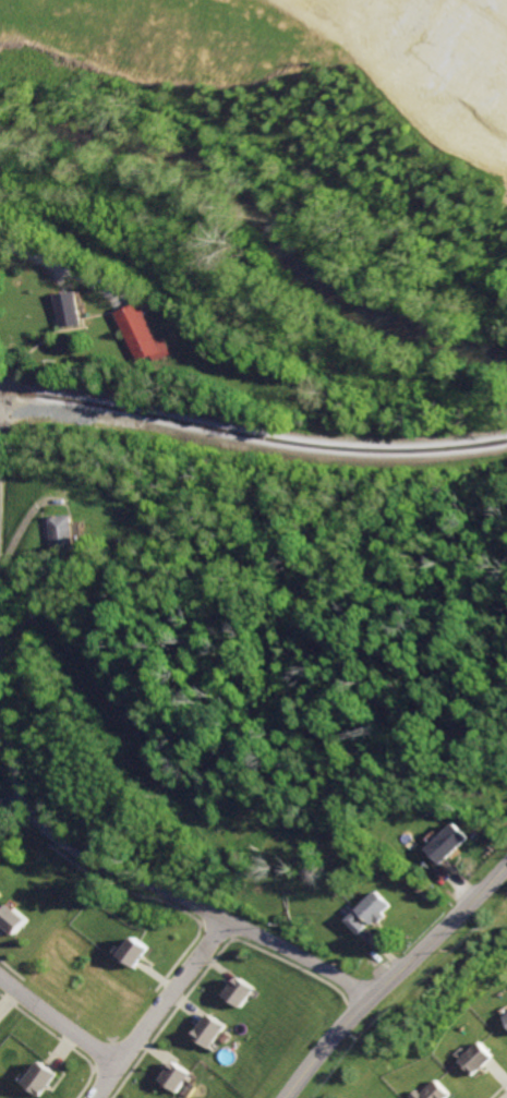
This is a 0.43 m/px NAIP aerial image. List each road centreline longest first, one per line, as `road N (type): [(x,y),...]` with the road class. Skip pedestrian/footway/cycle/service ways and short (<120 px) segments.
road 1 (residential): [(370,997),(225,919),(57,845),(17,792),(0,687)]
road 2 (residential): [(286,1097),(352,1014),(506,867)]
road 3 (residential): [(225,919),(93,1097)]
road 4 (residential): [(119,1063),(0,977)]

